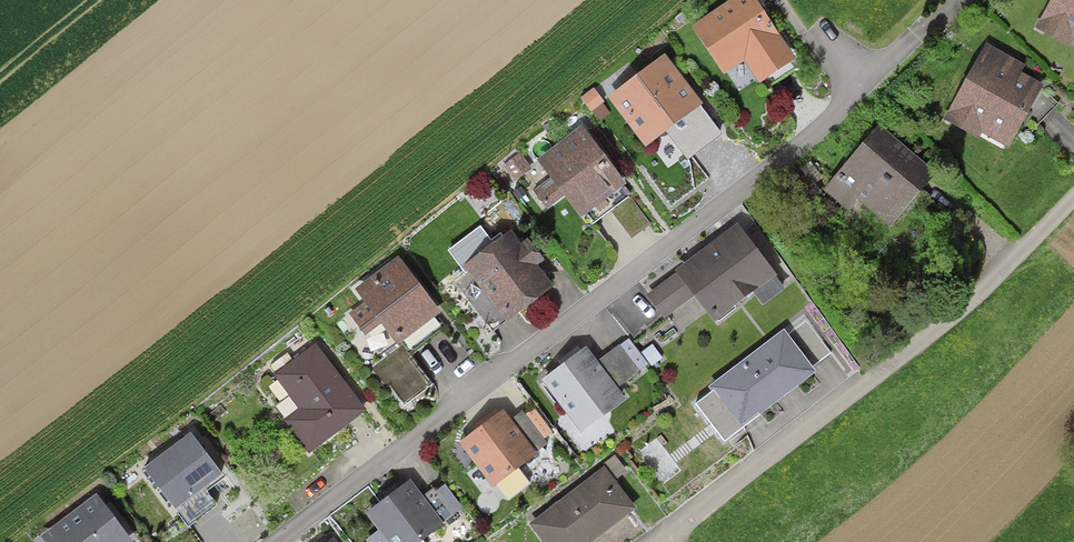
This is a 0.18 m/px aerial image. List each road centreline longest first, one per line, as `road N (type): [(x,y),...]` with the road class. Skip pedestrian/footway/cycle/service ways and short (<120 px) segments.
road 1 (residential): [(278,541),(736,196),(865,86)]
road 2 (residential): [(1073,197),(963,310),(660,541)]
road 3 (residential): [(865,86),(959,0)]

